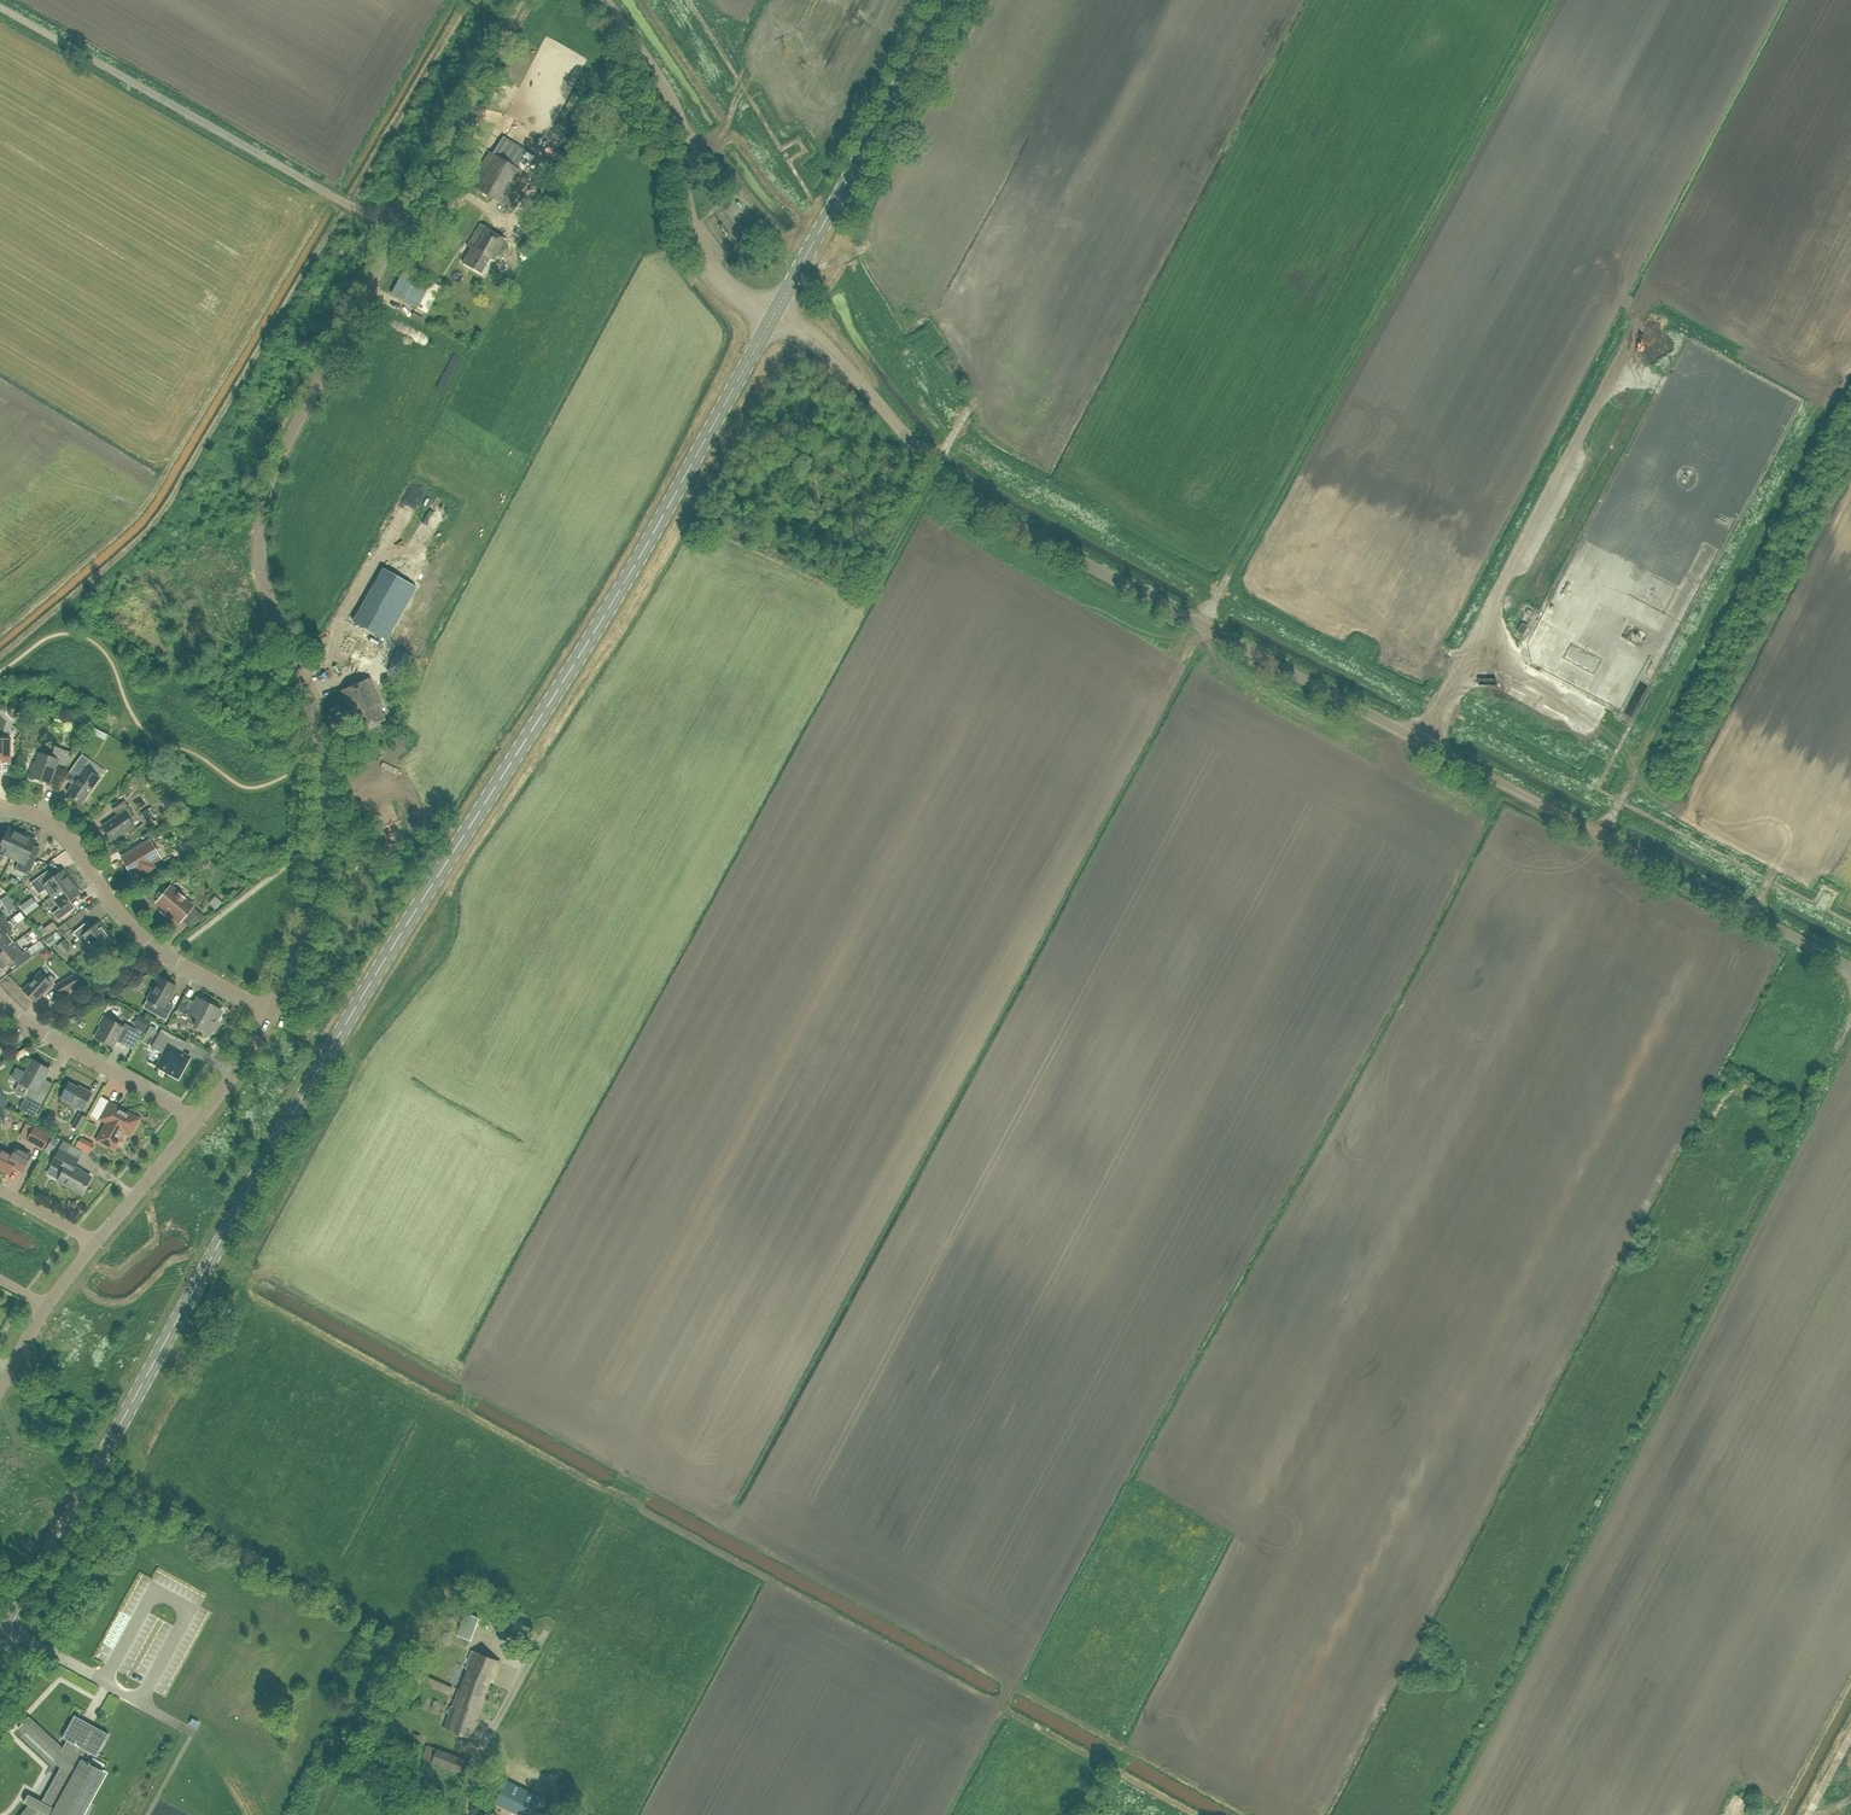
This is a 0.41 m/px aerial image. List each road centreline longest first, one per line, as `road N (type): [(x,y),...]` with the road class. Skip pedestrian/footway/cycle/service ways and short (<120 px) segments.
road 1 (tertiary): [(0,1644),(334,1044),(662,518),(772,318)]
road 2 (unclassified): [(1850,965),(1016,525),(937,471),(822,345),(772,318)]
road 3 (unclassified): [(272,1010),(318,891),(326,792),(317,724),(260,563),(259,514),(266,485),(395,232)]
road 4 (track): [(1548,0),(1203,626)]
road 5 (track): [(803,260),(838,262),(955,435),(1220,596)]
road 6 (unclassified): [(395,232),(0,7)]
road 7 (unclassified): [(772,318),(721,283),(699,251),(675,114),(602,0)]
road 8 (tertiary): [(772,318),(946,0)]
road 9 (residential): [(0,809),(58,830),(138,936),(165,957),(272,1010)]
road 10 (unclassified): [(395,232),(519,0)]
road 11 (residential): [(196,1120),(33,1029),(0,998)]
road 12 (residential): [(469,1814),(475,1757),(530,1658)]
road 13 (unclassified): [(93,1243),(196,1120)]
road 14 (unclassified): [(196,1120),(272,1010)]

